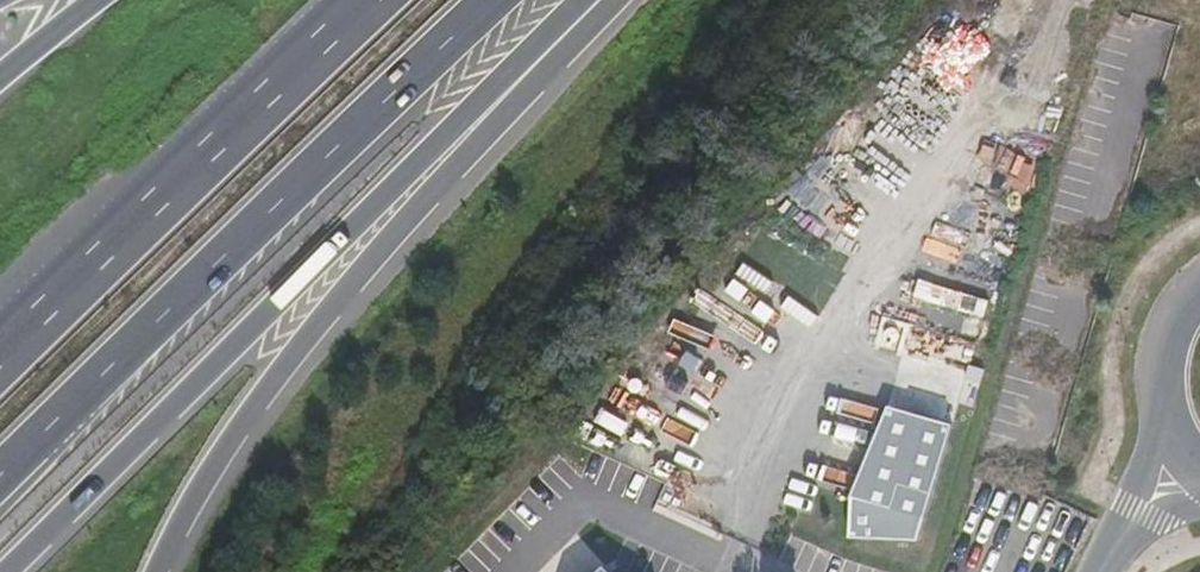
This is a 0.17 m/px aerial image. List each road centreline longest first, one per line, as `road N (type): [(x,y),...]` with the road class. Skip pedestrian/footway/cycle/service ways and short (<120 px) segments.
road 1 (motorway): [(9,571),(583,0)]
road 2 (motorway): [(155,571),(211,469),(287,364),(619,0)]
road 3 (motorway): [(0,483),(501,0)]
road 4 (motorway): [(367,0),(0,357)]
road 5 (unclassified): [(1165,375),(1138,516)]

